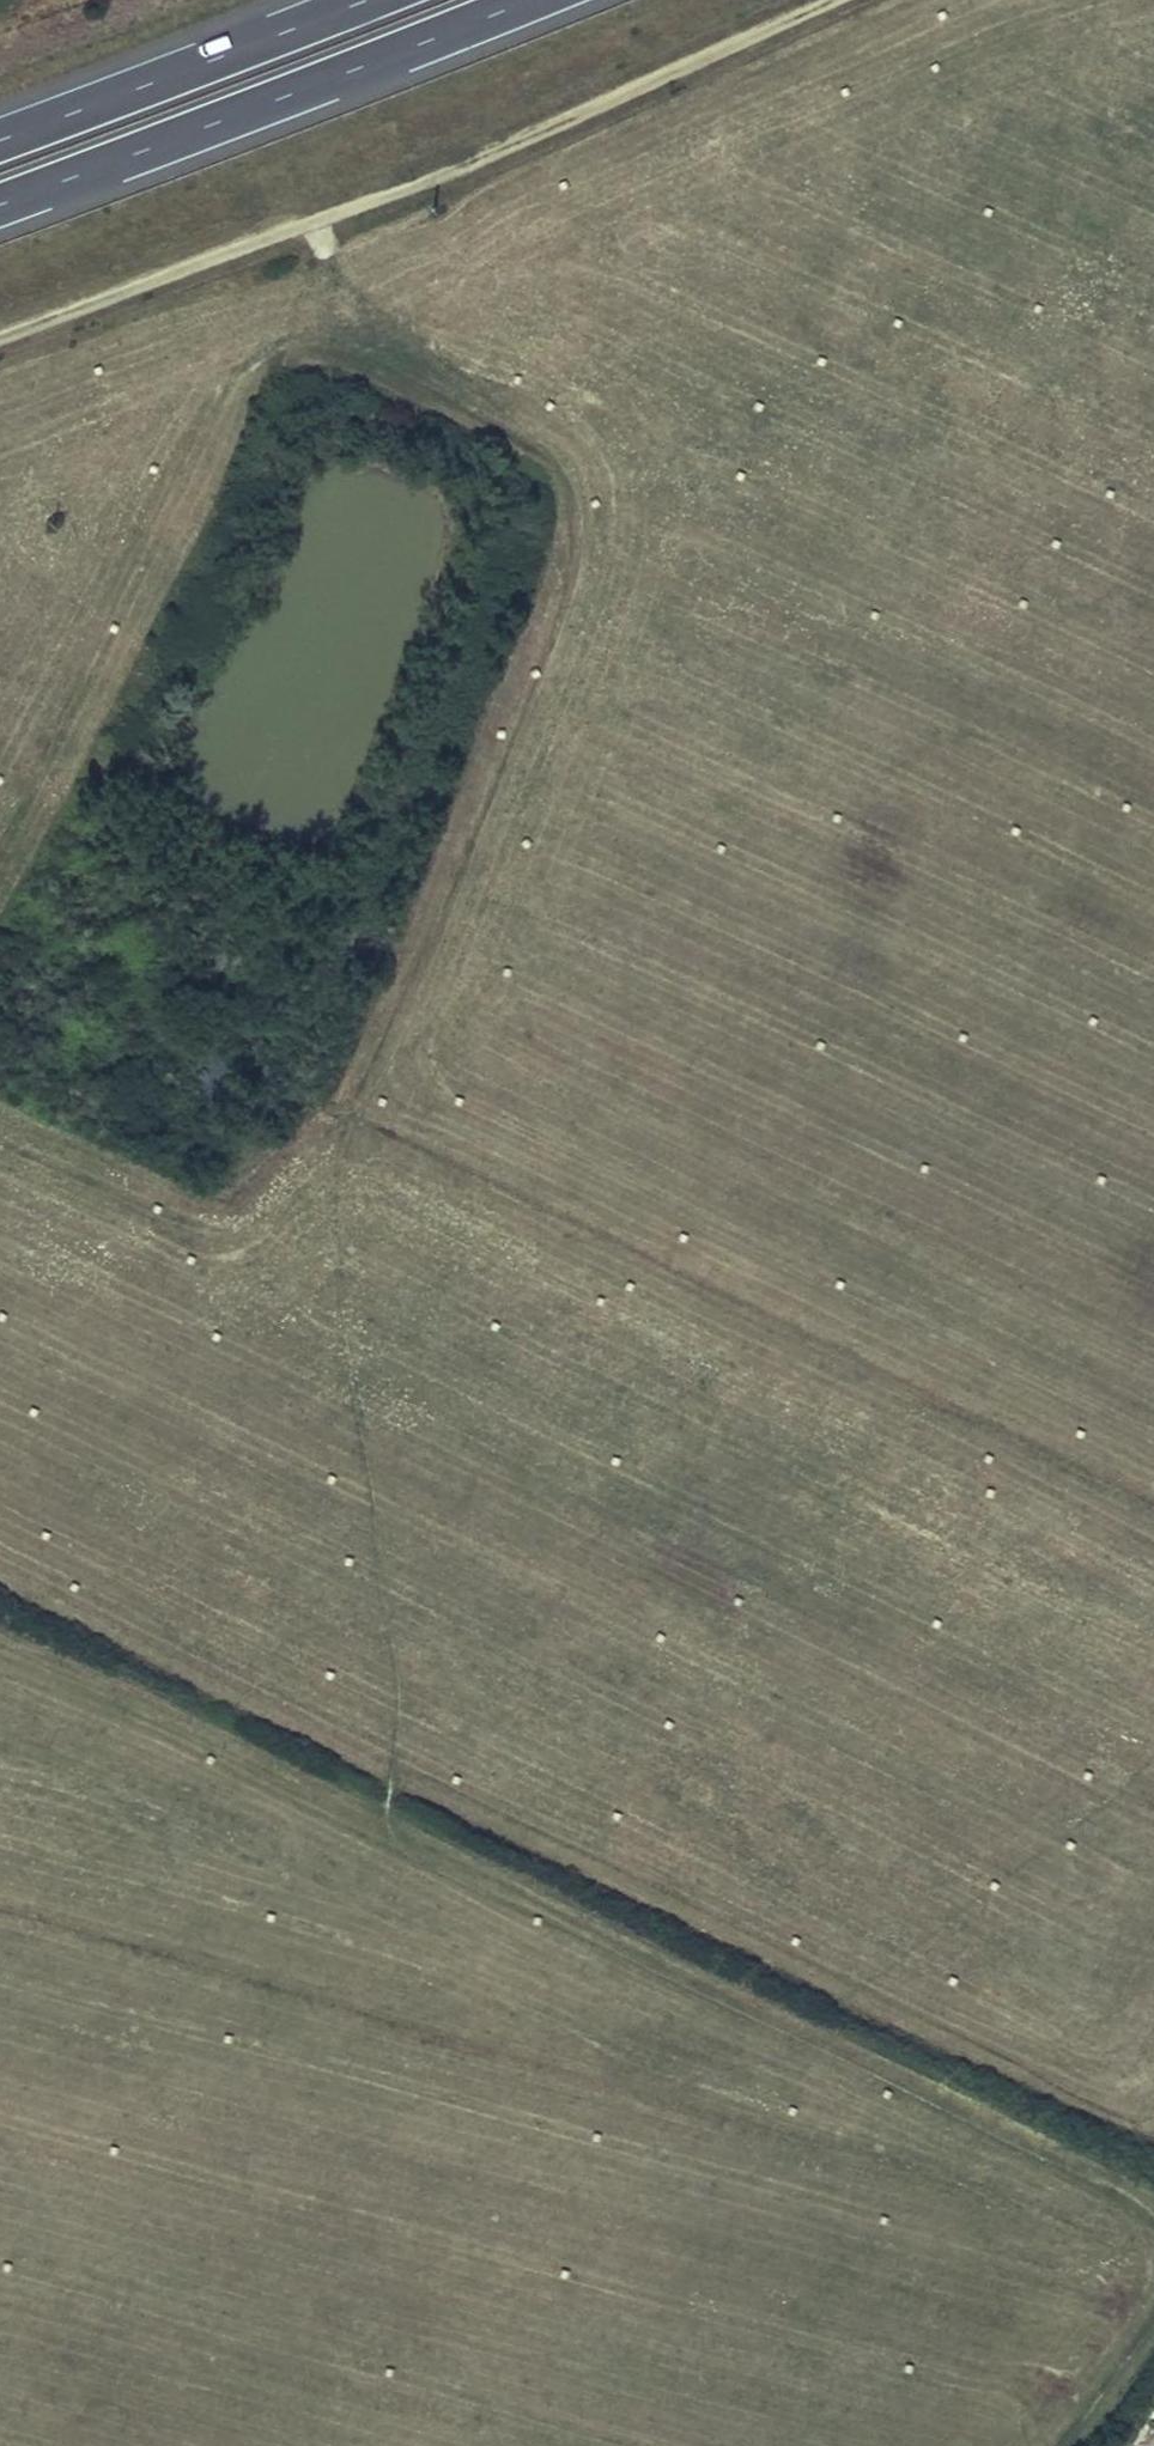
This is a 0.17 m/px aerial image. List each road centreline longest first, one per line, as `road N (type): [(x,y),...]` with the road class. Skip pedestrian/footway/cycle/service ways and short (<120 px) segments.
road 1 (trunk): [(0,203),(530,0)]
road 2 (trunk): [(365,0),(0,140)]

